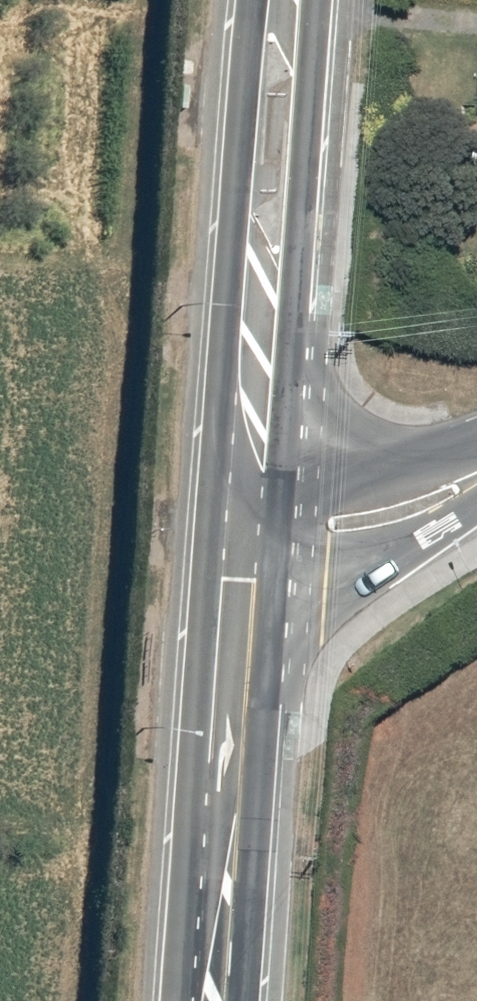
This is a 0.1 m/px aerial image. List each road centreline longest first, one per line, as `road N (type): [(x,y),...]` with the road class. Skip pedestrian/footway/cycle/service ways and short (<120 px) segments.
road 1 (secondary): [(313,0),(276,523)]
road 2 (secondary): [(212,516),(254,0)]
road 3 (secondary): [(187,1000),(212,516)]
road 4 (secondary): [(276,523),(243,1000)]
road 5 (tertiary): [(276,523),(385,519),(476,481)]

